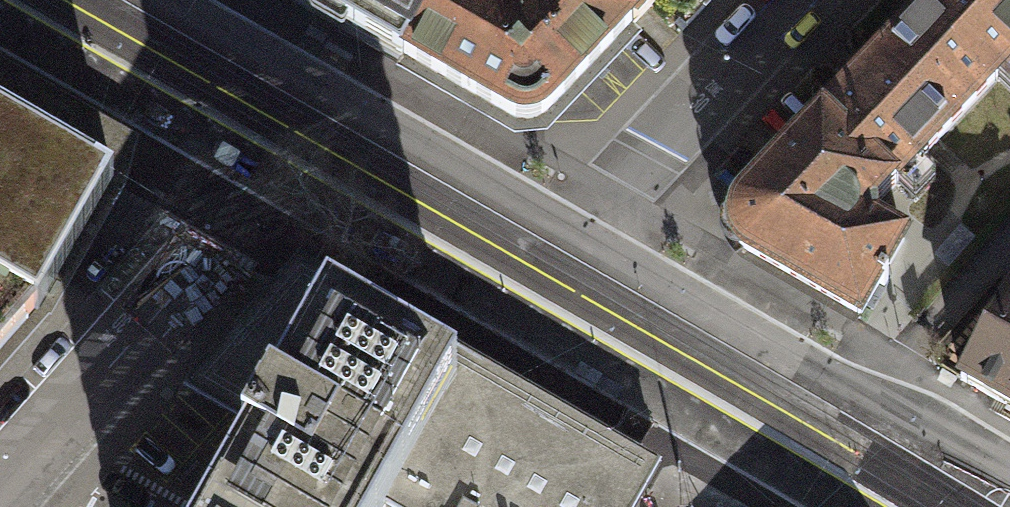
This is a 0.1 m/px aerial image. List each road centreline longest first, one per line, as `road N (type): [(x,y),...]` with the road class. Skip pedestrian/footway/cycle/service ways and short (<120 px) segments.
road 1 (tertiary): [(281,176),(858,506)]
road 2 (tertiary): [(1009,468),(579,237)]
road 3 (tertiary): [(579,237),(162,0)]
road 4 (residential): [(0,482),(281,176)]
road 5 (residential): [(579,237),(796,0)]
road 6 (tertiary): [(0,24),(281,176)]

